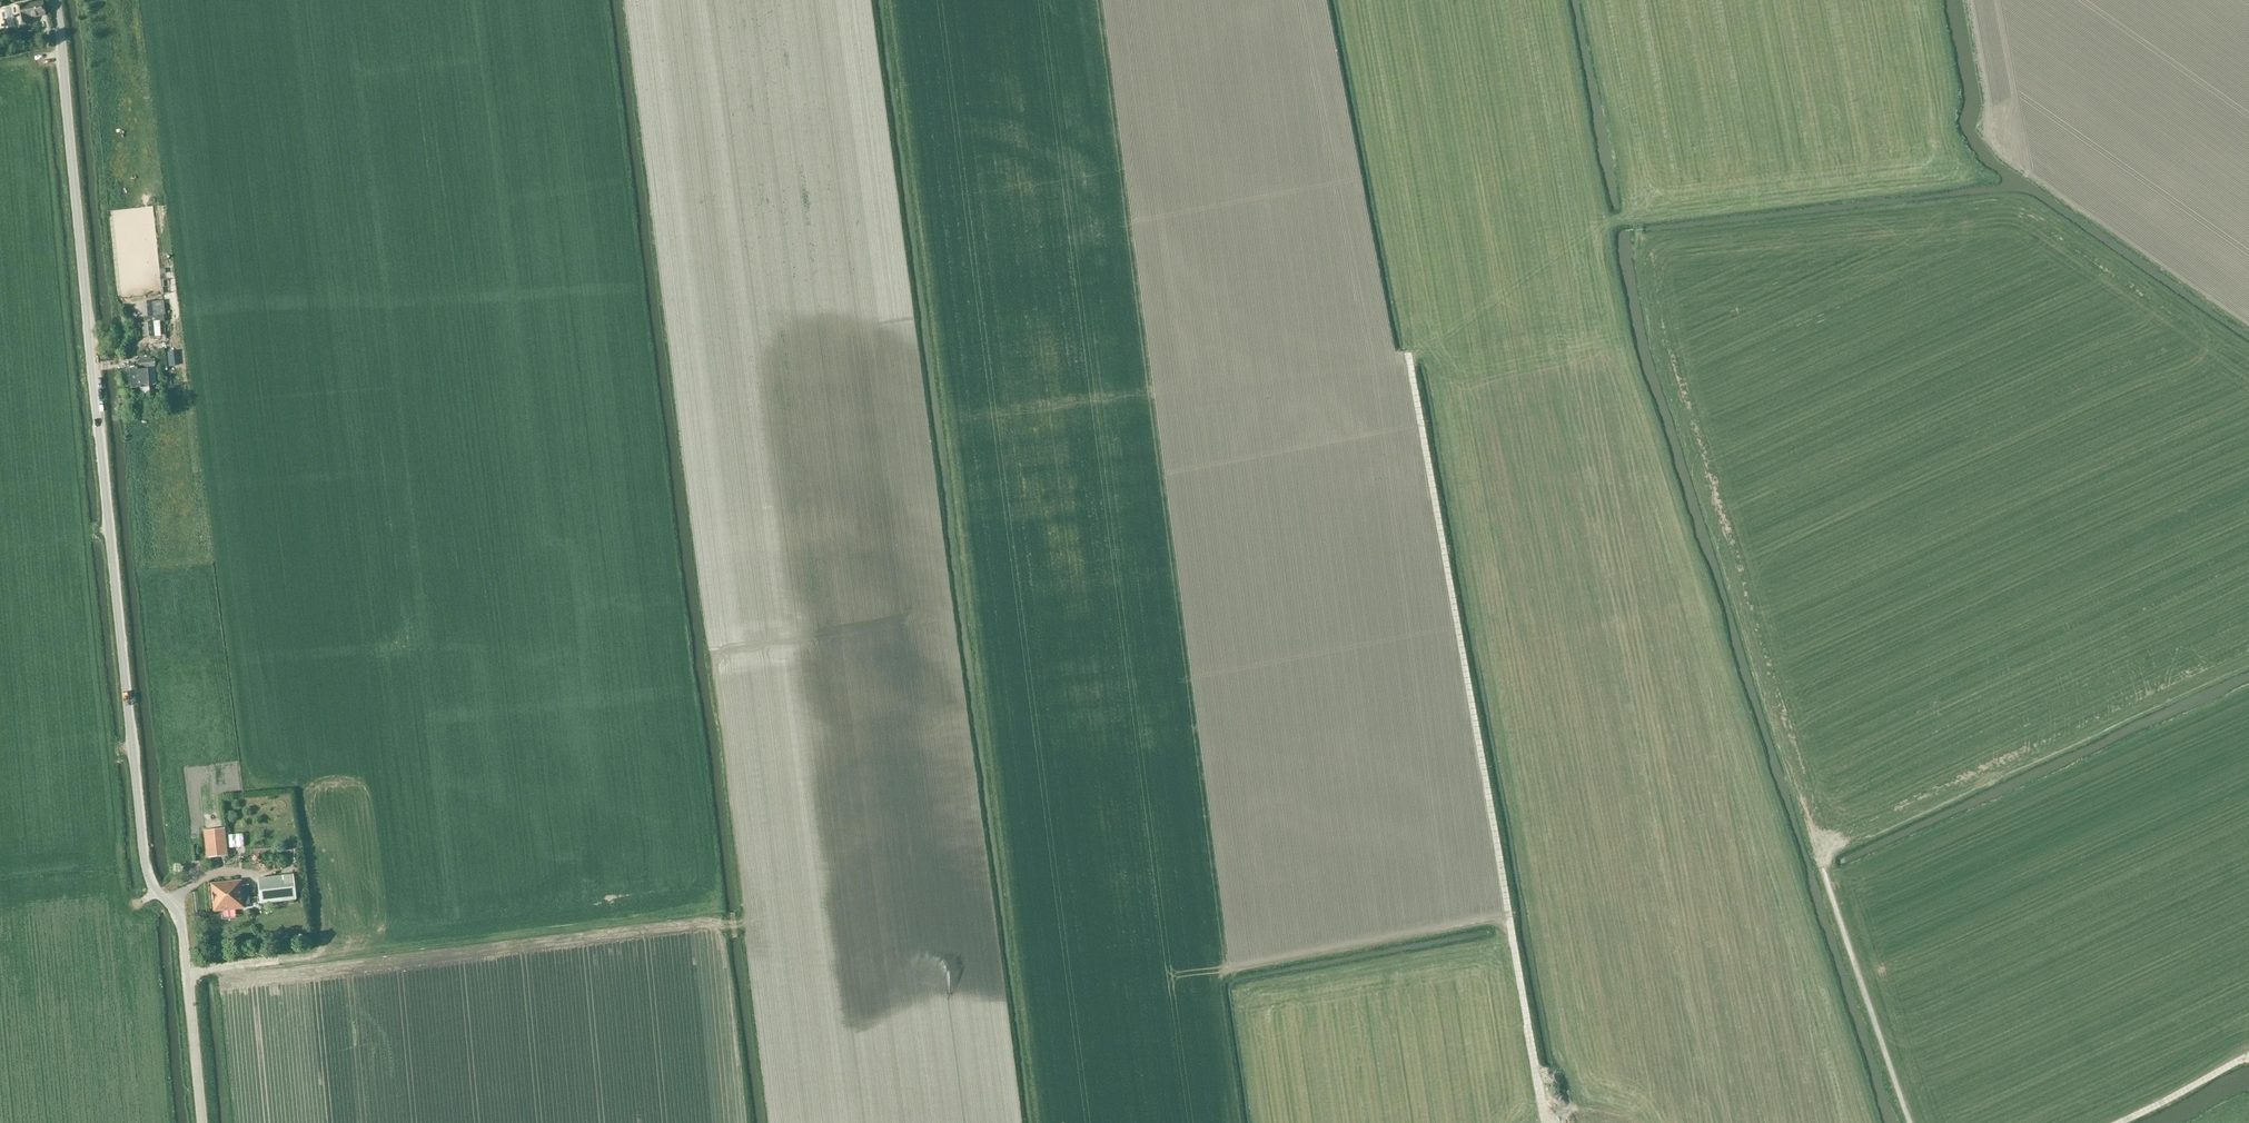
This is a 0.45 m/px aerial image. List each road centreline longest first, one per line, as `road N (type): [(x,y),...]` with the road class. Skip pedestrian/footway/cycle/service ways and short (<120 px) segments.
road 1 (unclassified): [(202,1122),(182,921),(152,893),(56,0)]

